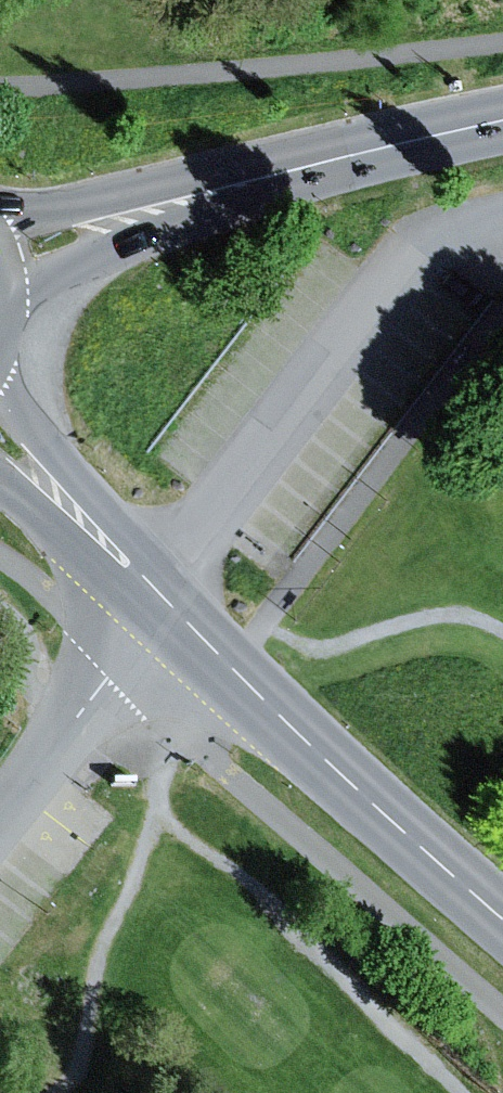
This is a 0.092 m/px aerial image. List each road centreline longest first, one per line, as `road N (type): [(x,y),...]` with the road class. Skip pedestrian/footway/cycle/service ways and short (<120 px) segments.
road 1 (unclassified): [(502,217),(422,236),(157,592)]
road 2 (secondary): [(502,121),(0,249)]
road 3 (primary): [(502,922),(157,592)]
road 4 (unclassified): [(157,592),(0,823)]
road 5 (primary): [(157,592),(0,446)]

